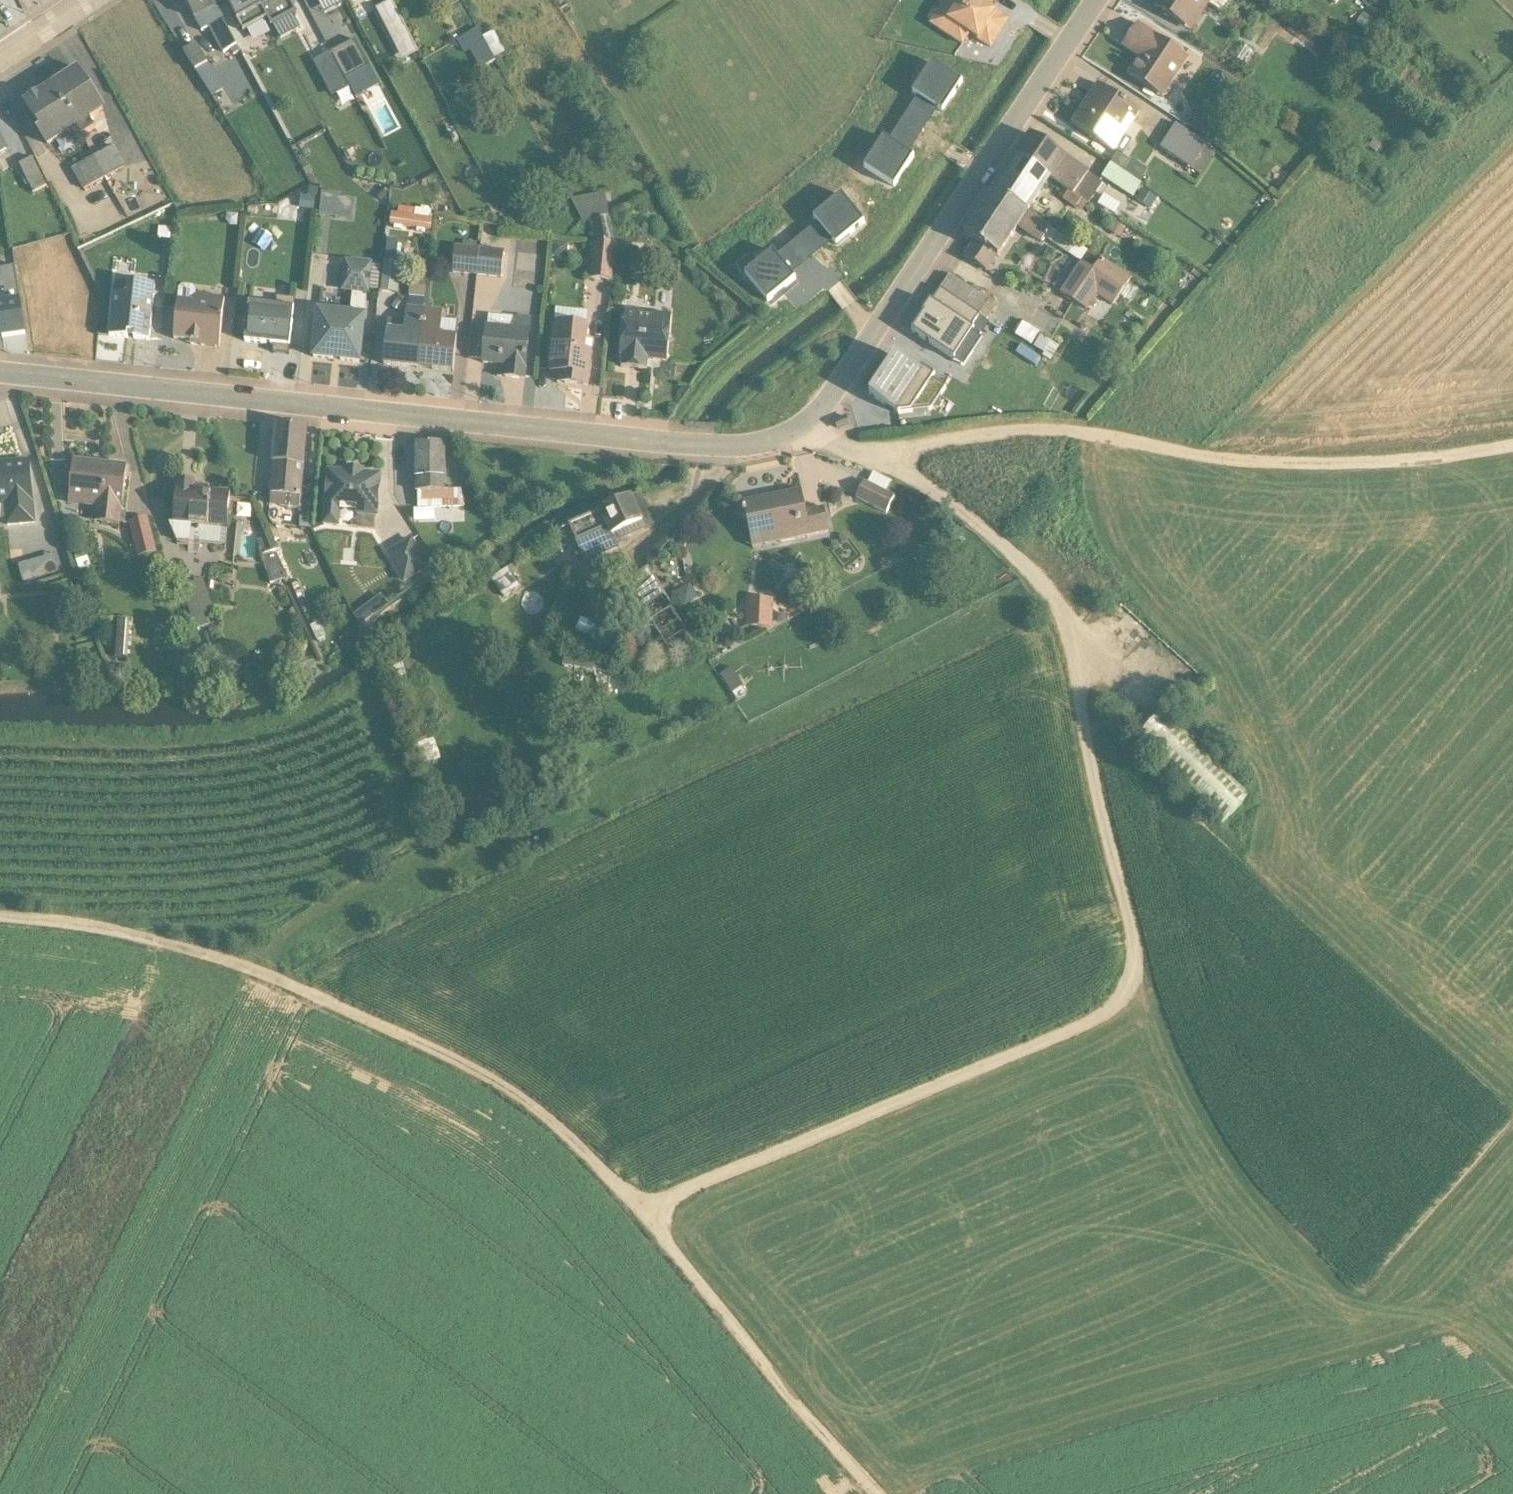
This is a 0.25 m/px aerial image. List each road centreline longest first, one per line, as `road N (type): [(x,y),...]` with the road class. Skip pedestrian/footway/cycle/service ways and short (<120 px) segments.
road 1 (track): [(1512,441),(1362,460),(1202,456),(1074,433),(991,435),(877,459),(929,488),(1032,573),(1058,613),(1135,966),(1130,992),(1110,1011),(641,1214)]
road 2 (residential): [(0,372),(720,449),(772,443),(803,427)]
road 3 (track): [(641,1214),(549,1119),(480,1072),(234,961),(87,924),(0,918)]
road 4 (residential): [(803,427),(1095,0)]
road 5 (track): [(878,1493),(825,1442),(641,1214)]

